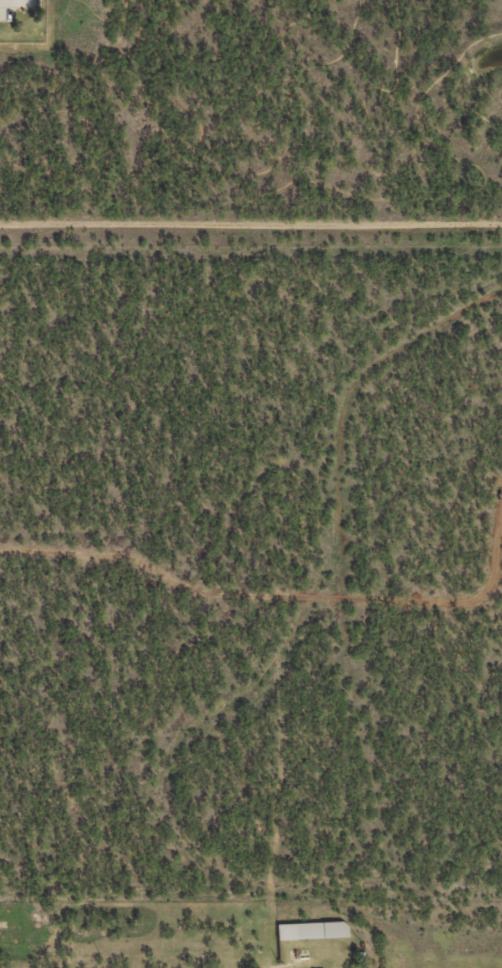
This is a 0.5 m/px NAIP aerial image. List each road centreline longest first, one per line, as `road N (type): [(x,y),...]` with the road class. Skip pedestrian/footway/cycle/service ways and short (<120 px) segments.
road 1 (residential): [(501,226),(0,227)]

